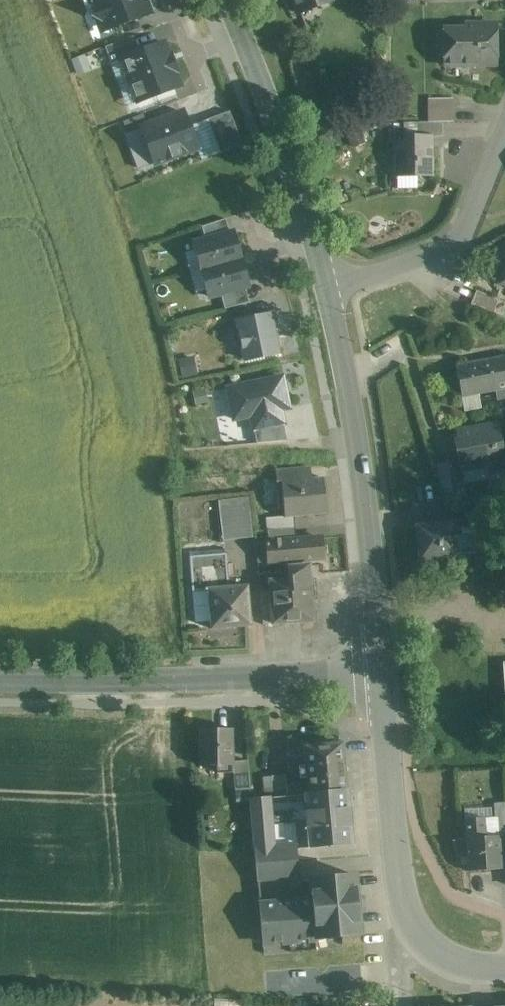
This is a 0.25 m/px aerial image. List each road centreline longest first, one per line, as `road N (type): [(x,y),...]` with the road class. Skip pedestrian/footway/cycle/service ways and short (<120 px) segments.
road 1 (tertiary): [(331,282),(374,500),(385,669)]
road 2 (tertiary): [(385,669),(0,683)]
road 3 (tertiary): [(232,0),(331,282)]
road 4 (tertiary): [(385,669),(407,898),(420,924)]
road 5 (residential): [(331,282),(424,264),(464,231),(504,138)]

